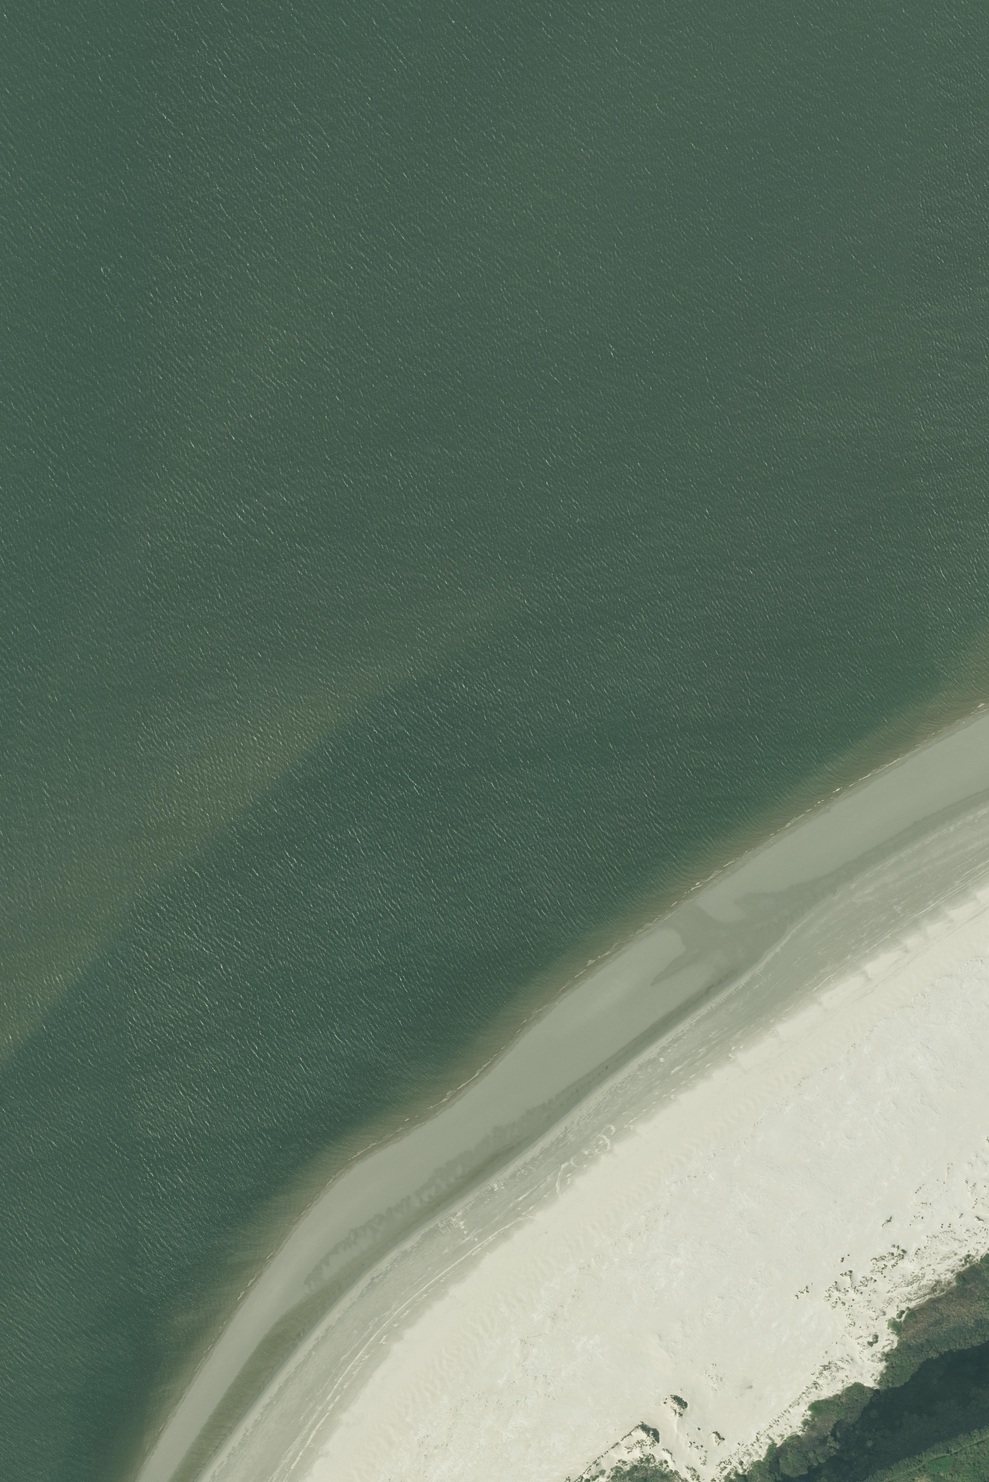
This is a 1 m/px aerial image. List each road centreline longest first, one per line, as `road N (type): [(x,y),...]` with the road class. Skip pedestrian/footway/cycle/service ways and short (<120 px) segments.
road 1 (track): [(694,1481),(673,1440),(611,1362)]

